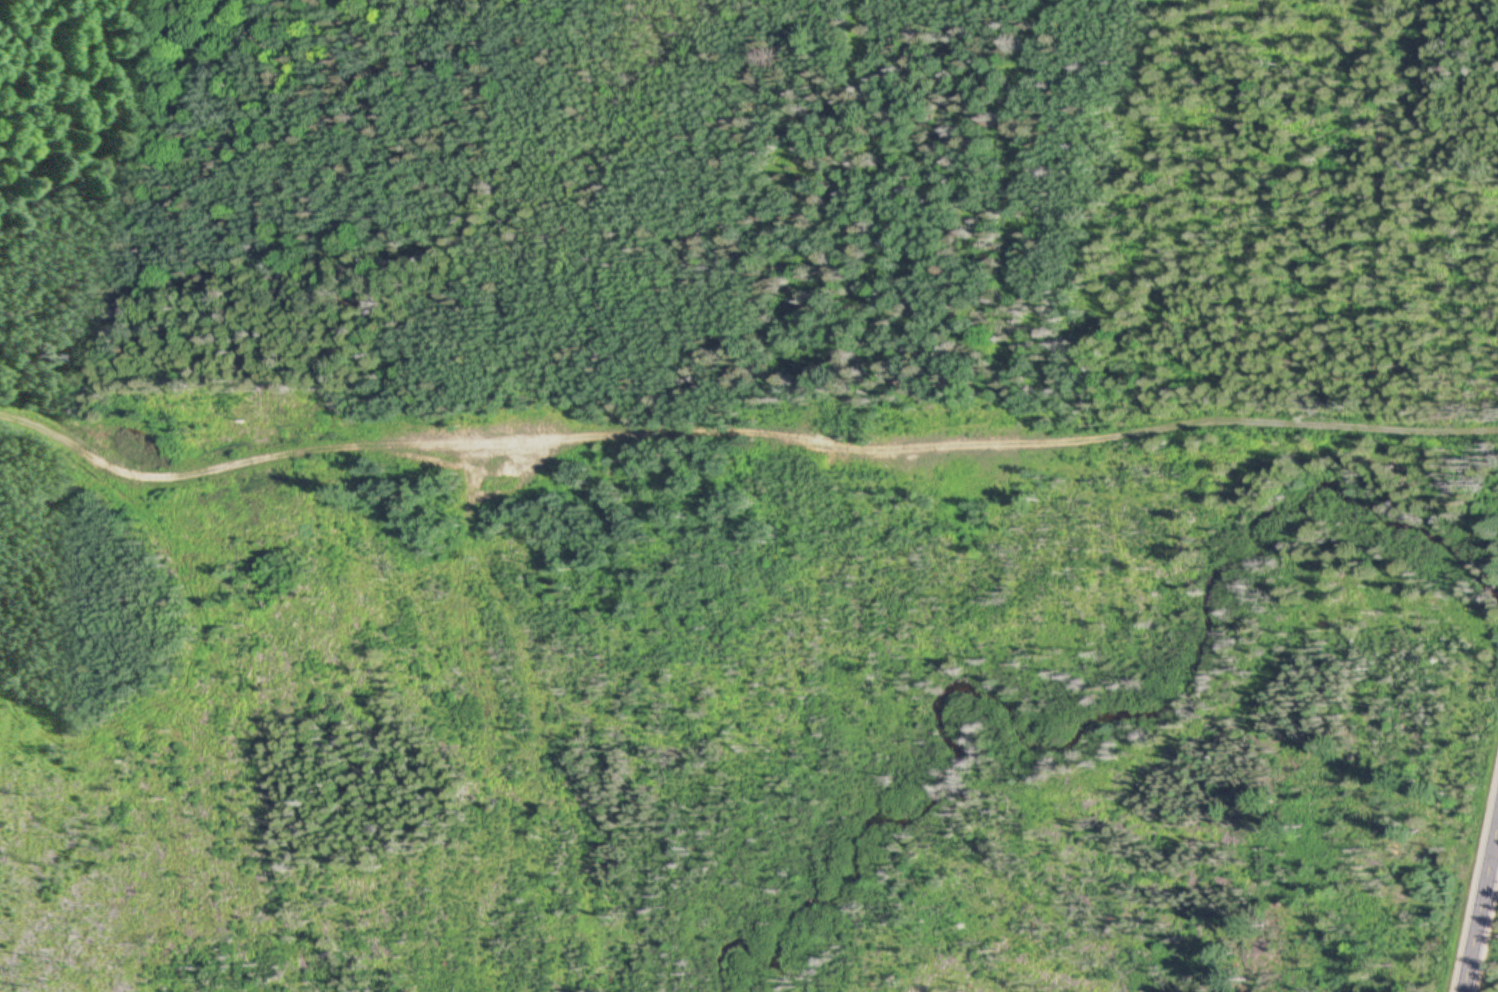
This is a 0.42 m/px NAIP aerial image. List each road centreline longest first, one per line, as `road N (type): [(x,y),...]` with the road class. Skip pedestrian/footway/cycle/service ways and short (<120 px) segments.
road 1 (residential): [(1497,428),(1242,421),(530,456),(85,457)]
road 2 (secondary): [(1465,991),(1497,832)]

